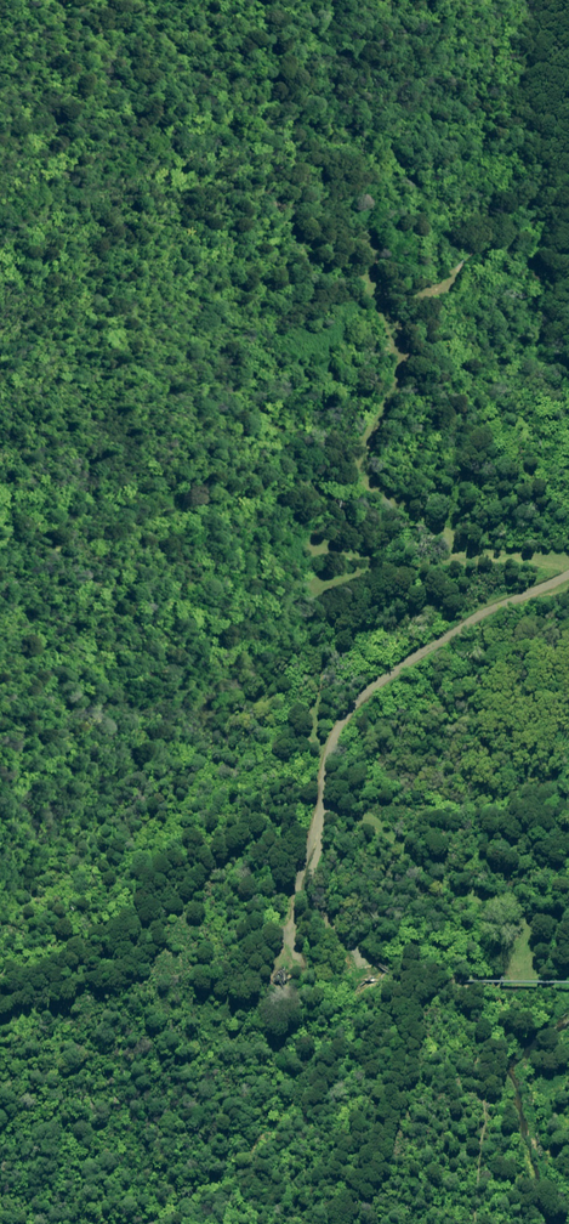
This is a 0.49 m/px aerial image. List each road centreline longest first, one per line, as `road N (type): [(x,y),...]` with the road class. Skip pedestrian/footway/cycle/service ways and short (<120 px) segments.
road 1 (track): [(283,973),(323,775),(312,724),(307,608),(321,587),(403,560),(452,554),(503,550),(568,562)]
road 2 (track): [(474,553),(374,487),(361,457),(401,362),(392,325),(455,270)]
road 3 (track): [(568,575),(477,617),(362,695),(336,730),(323,775),(327,797)]

